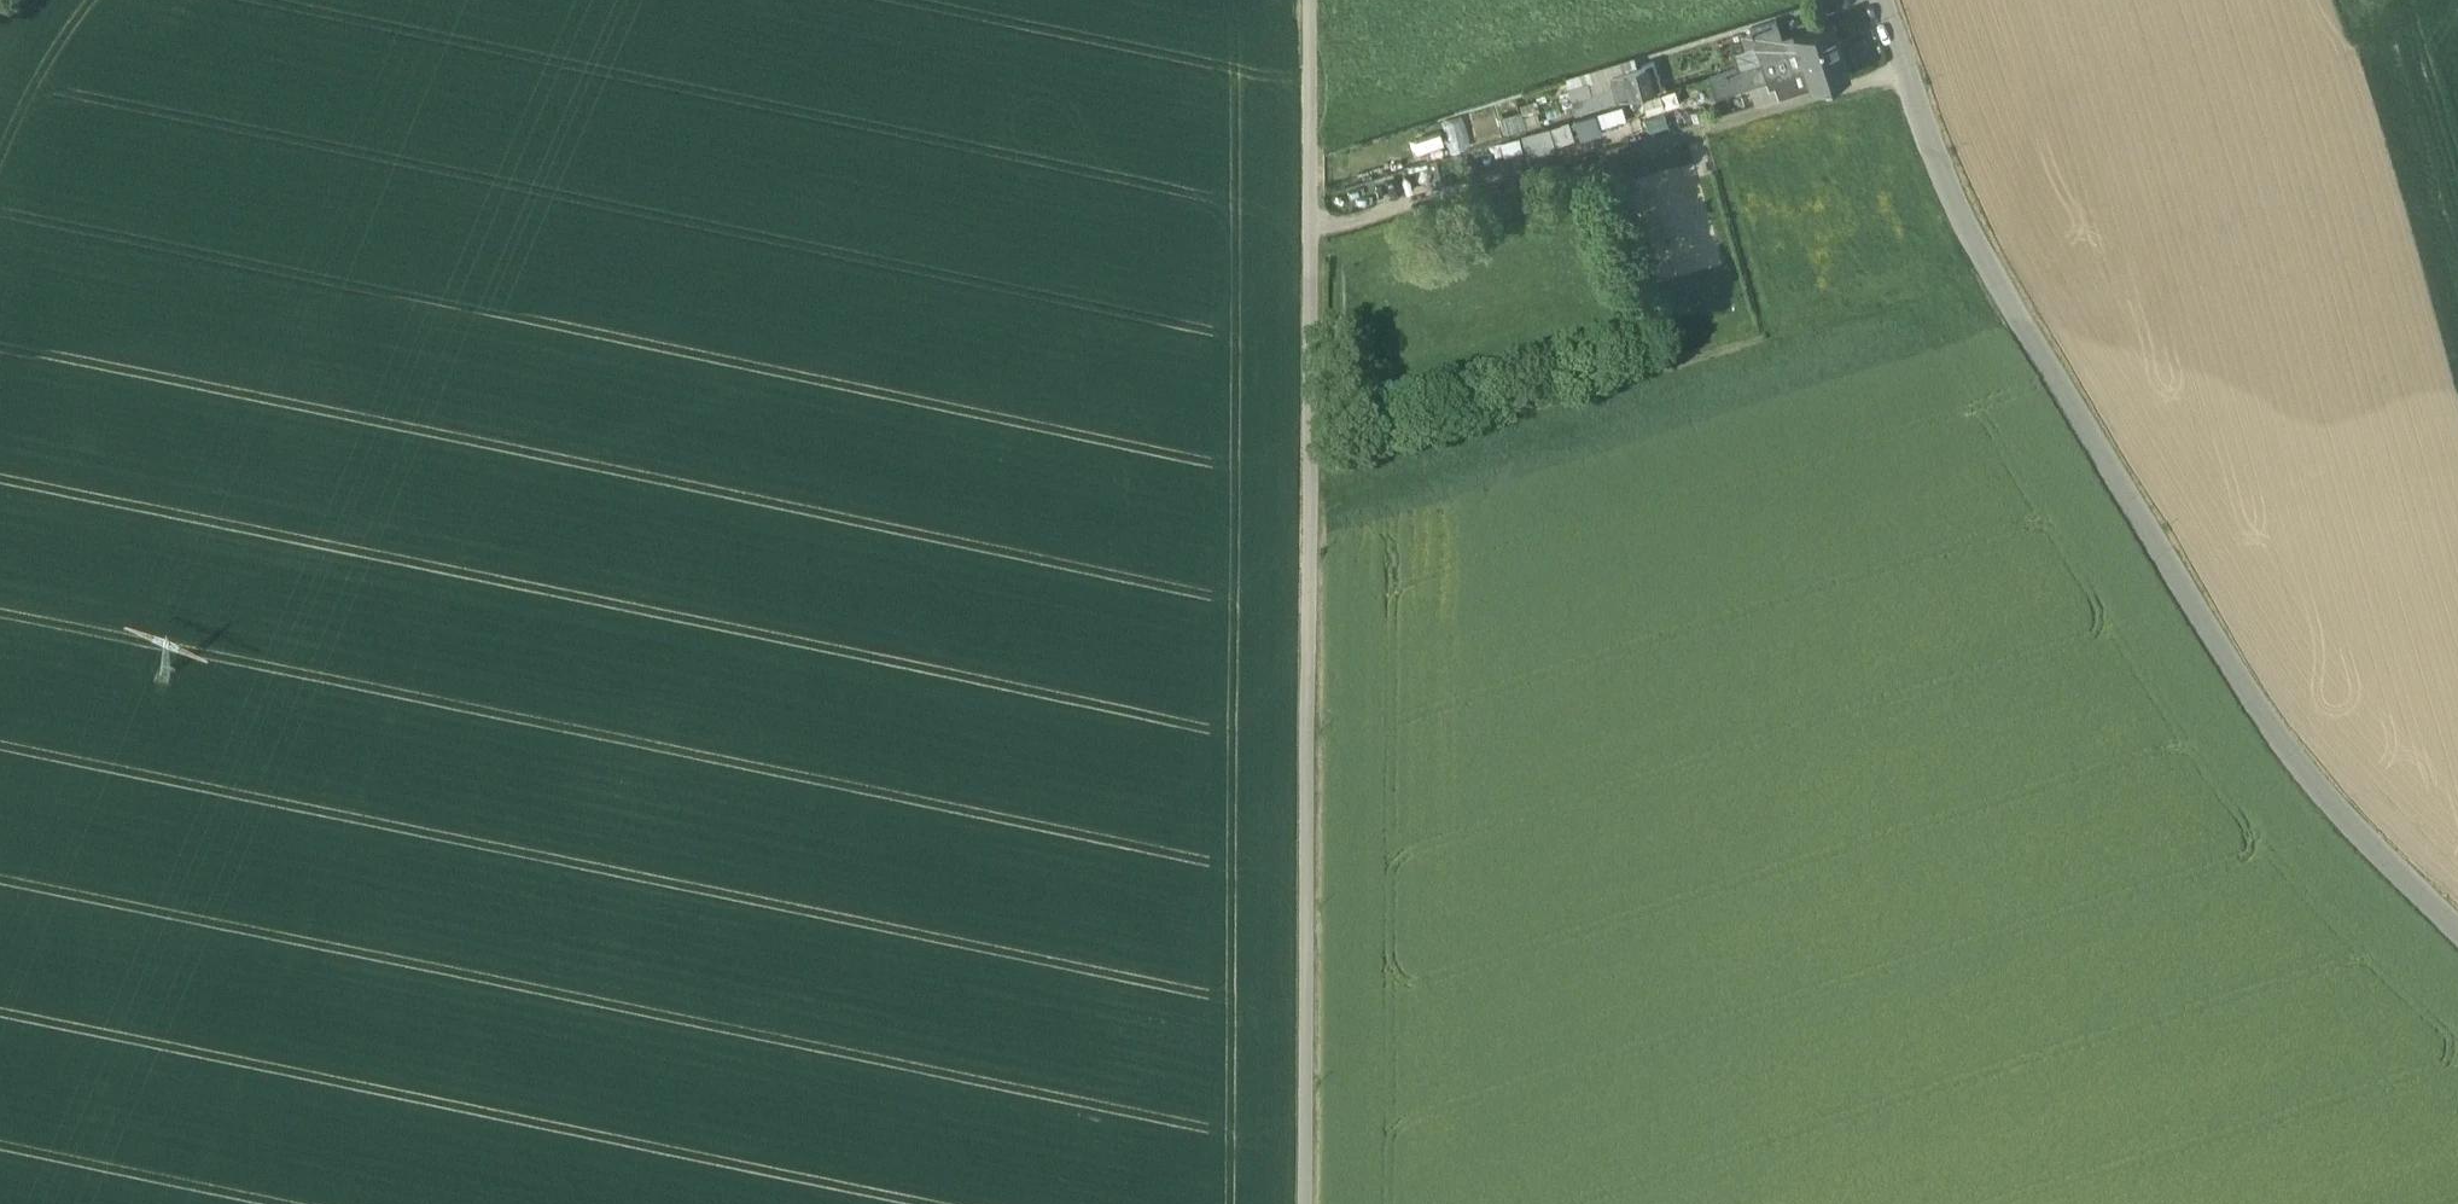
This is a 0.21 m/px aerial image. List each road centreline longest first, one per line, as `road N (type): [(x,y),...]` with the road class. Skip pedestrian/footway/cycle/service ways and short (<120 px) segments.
road 1 (track): [(1308,0),(1302,1203)]
road 2 (tertiary): [(2457,937),(2366,849),(2292,763),(2232,676),(1967,234),(1879,0)]

